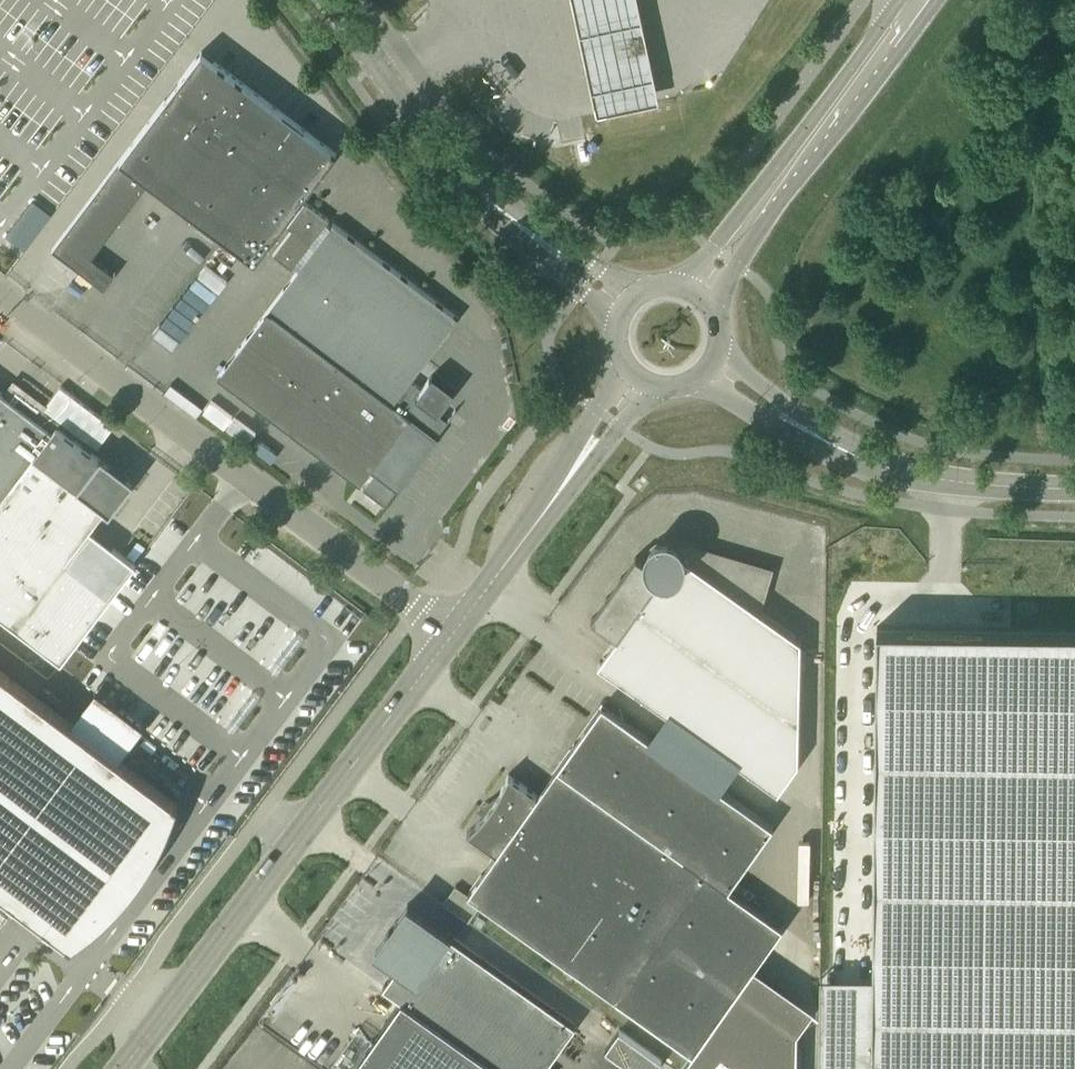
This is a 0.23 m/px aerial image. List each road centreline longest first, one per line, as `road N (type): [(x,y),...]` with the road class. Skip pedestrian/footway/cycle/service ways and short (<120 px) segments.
road 1 (unclassified): [(455,630),(0,285)]
road 2 (tertiary): [(126,1068),(455,630)]
road 3 (secondary): [(708,306),(935,0)]
road 4 (secondary): [(899,0),(683,287)]
road 5 (secondary): [(532,236),(453,166),(333,0)]
road 6 (secondary): [(1074,489),(934,480),(879,467),(804,428)]
road 7 (tertiary): [(455,630),(586,451)]
road 8 (secondary): [(804,428),(717,342)]
road 9 (secondary): [(640,290),(532,236)]

